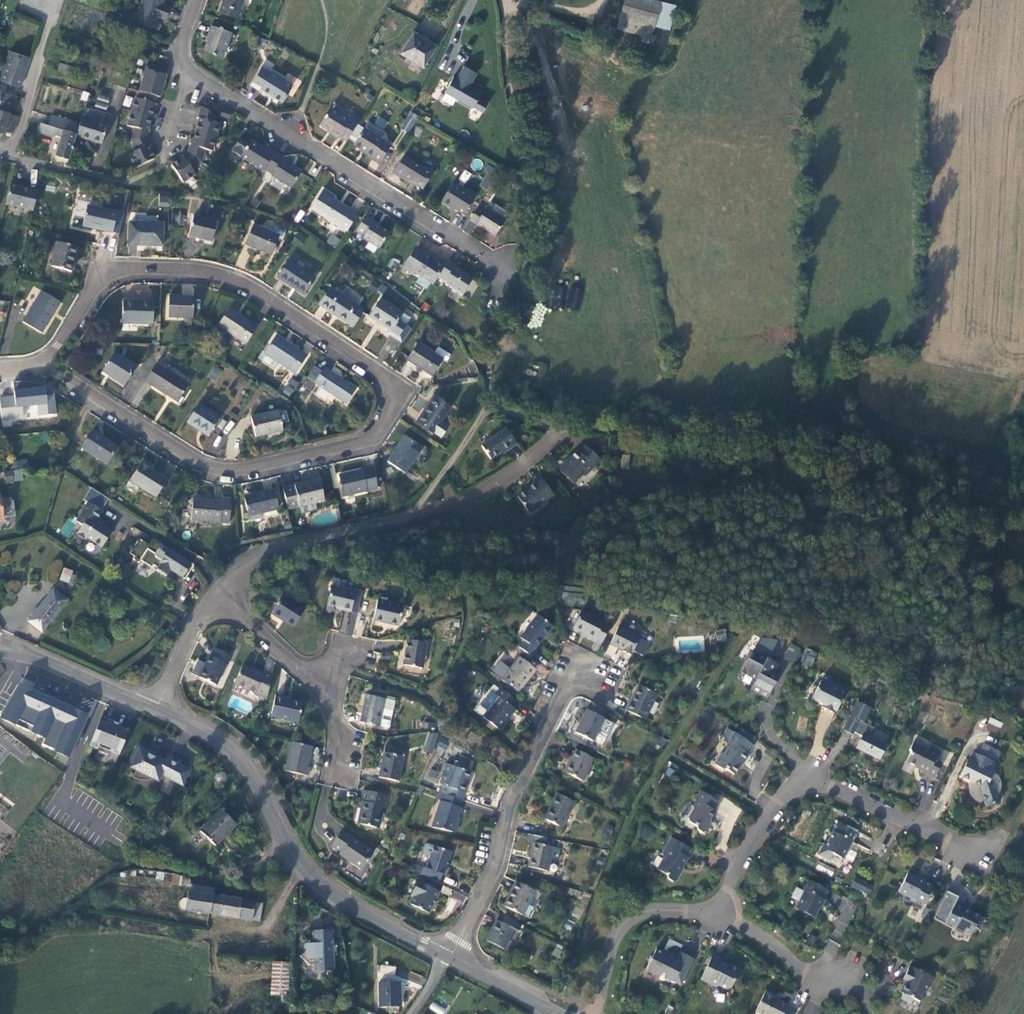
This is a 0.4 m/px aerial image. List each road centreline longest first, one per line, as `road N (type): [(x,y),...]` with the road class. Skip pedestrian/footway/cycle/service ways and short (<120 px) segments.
road 1 (residential): [(48,364),(221,471),(376,435),(400,390),(244,282),(200,269),(129,265),(102,278),(58,347)]
road 2 (track): [(556,427),(707,433),(808,465),(938,483),(1023,516)]
road 3 (unclassified): [(449,957),(311,875),(235,753),(157,708)]
road 4 (residential): [(214,591),(255,552),(481,494),(528,460),(556,427)]
road 5 (residential): [(194,74),(501,267),(491,284)]
road 6 (residential): [(449,957),(496,861),(524,769),(566,687),(586,670)]
road 7 (residential): [(594,1013),(613,936),(631,918),(723,914)]
road 8 (residential): [(810,776),(984,854)]
road 9 (unclassified): [(157,708),(0,648)]
road 10 (residential): [(723,914),(769,821),(810,776)]
road 11 (residential): [(13,157),(50,22),(45,0)]
road 12 (residential): [(723,914),(807,969),(846,977)]
road 13 (residential): [(214,591),(312,683)]
road 14 (residential): [(157,708),(214,591)]
road 15 (track): [(418,512),(488,405)]
road 16 (unclassified): [(560,1013),(449,957)]

